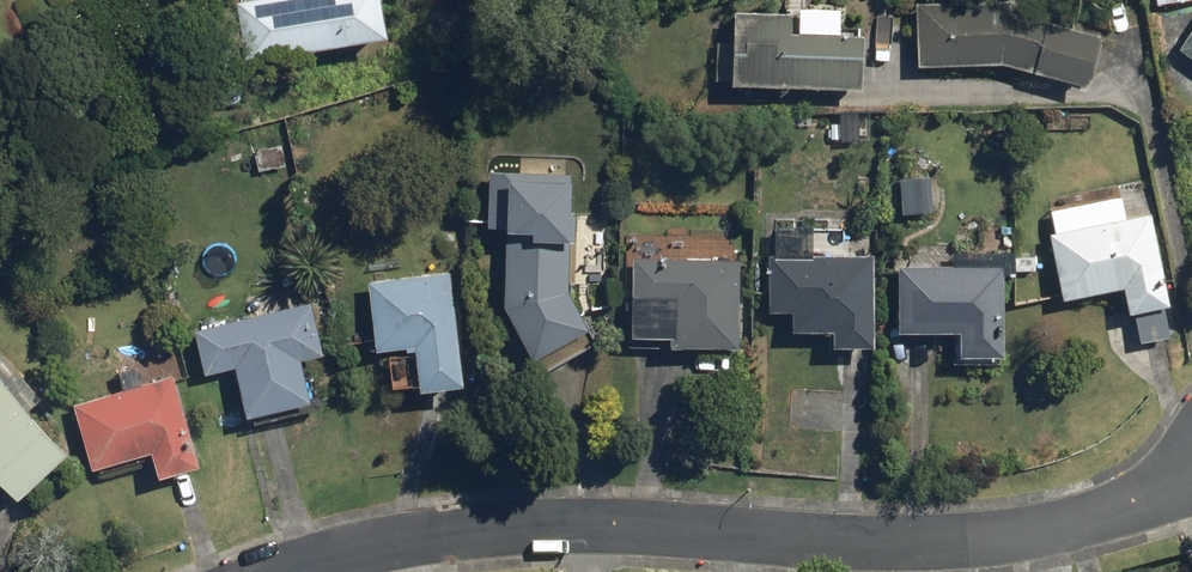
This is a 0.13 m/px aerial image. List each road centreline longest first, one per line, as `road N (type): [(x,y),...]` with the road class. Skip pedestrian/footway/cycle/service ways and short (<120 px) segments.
road 1 (residential): [(1191,479),(1182,491),(1085,519),(943,536),(556,528),(416,538),(287,571)]

